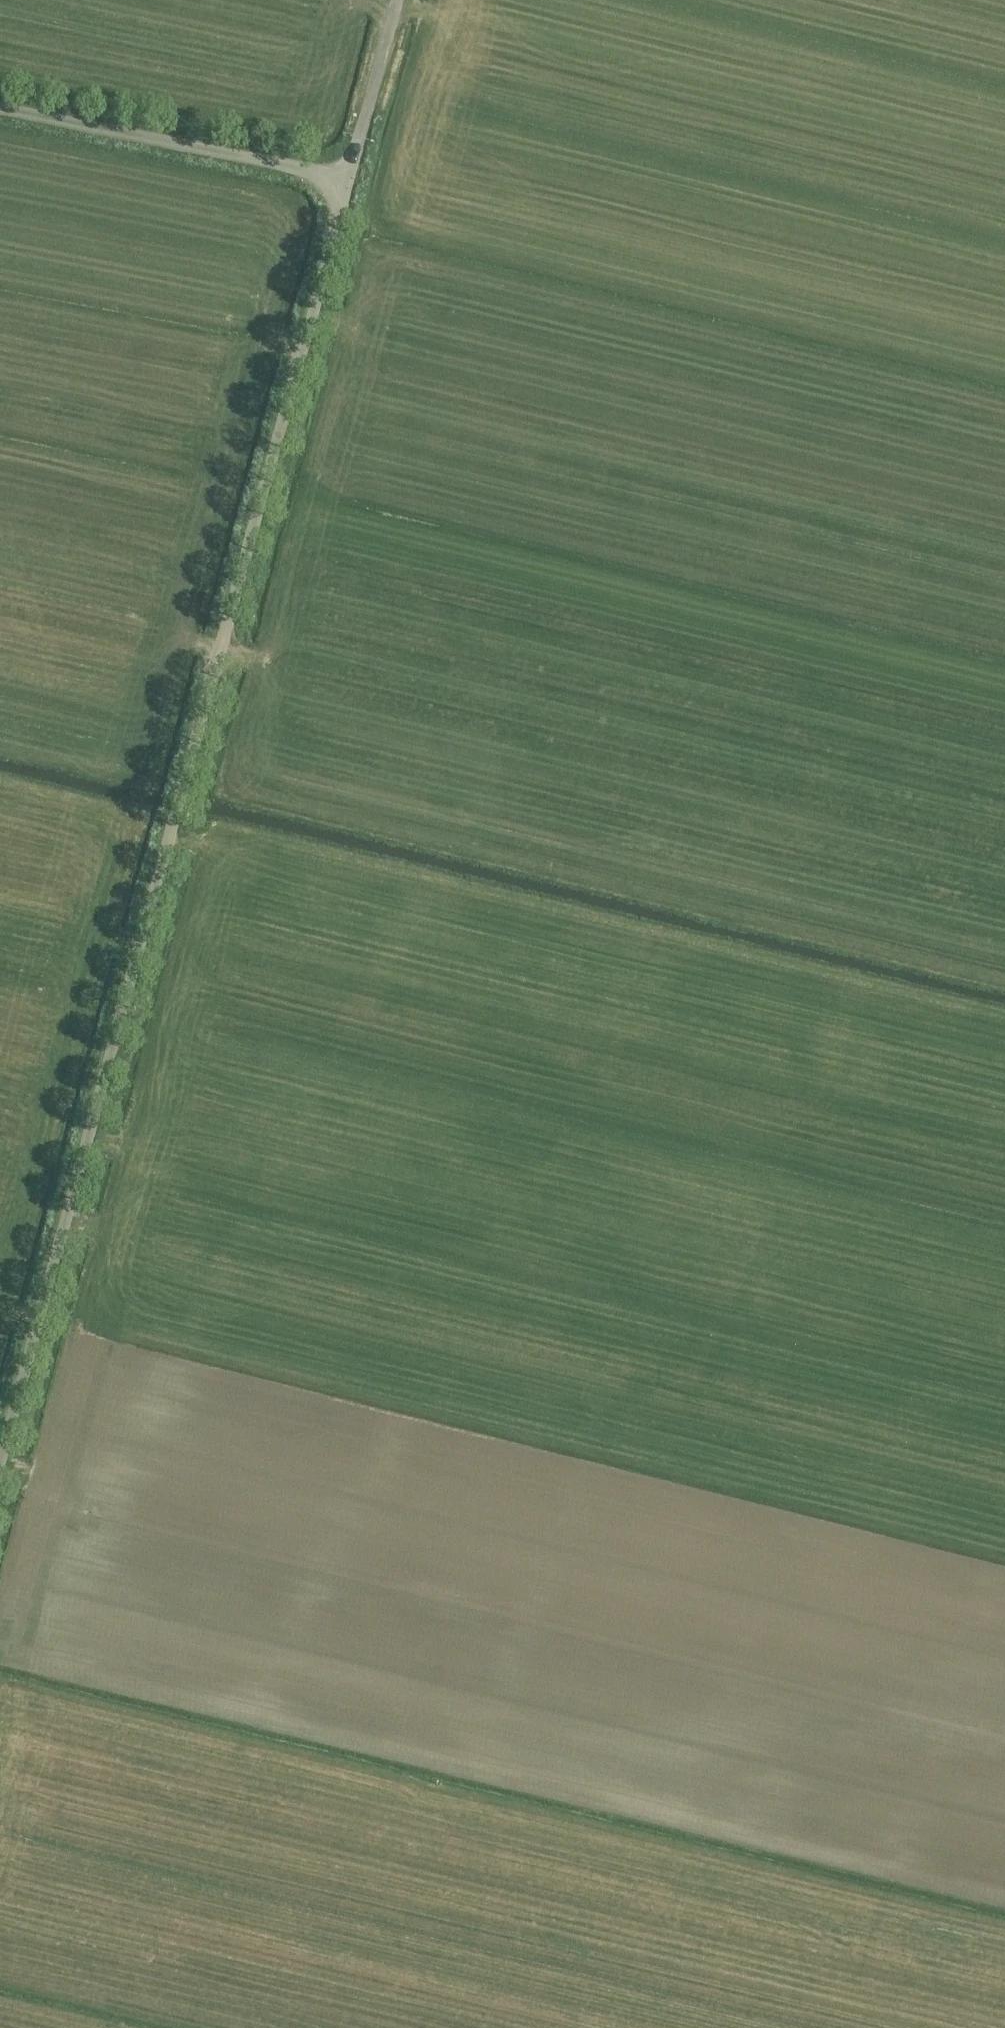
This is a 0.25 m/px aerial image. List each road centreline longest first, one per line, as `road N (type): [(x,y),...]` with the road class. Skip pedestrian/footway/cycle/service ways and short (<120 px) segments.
road 1 (unclassified): [(0,1473),(345,180)]
road 2 (unclassified): [(345,180),(0,108)]
road 3 (unclassified): [(345,180),(395,0)]

